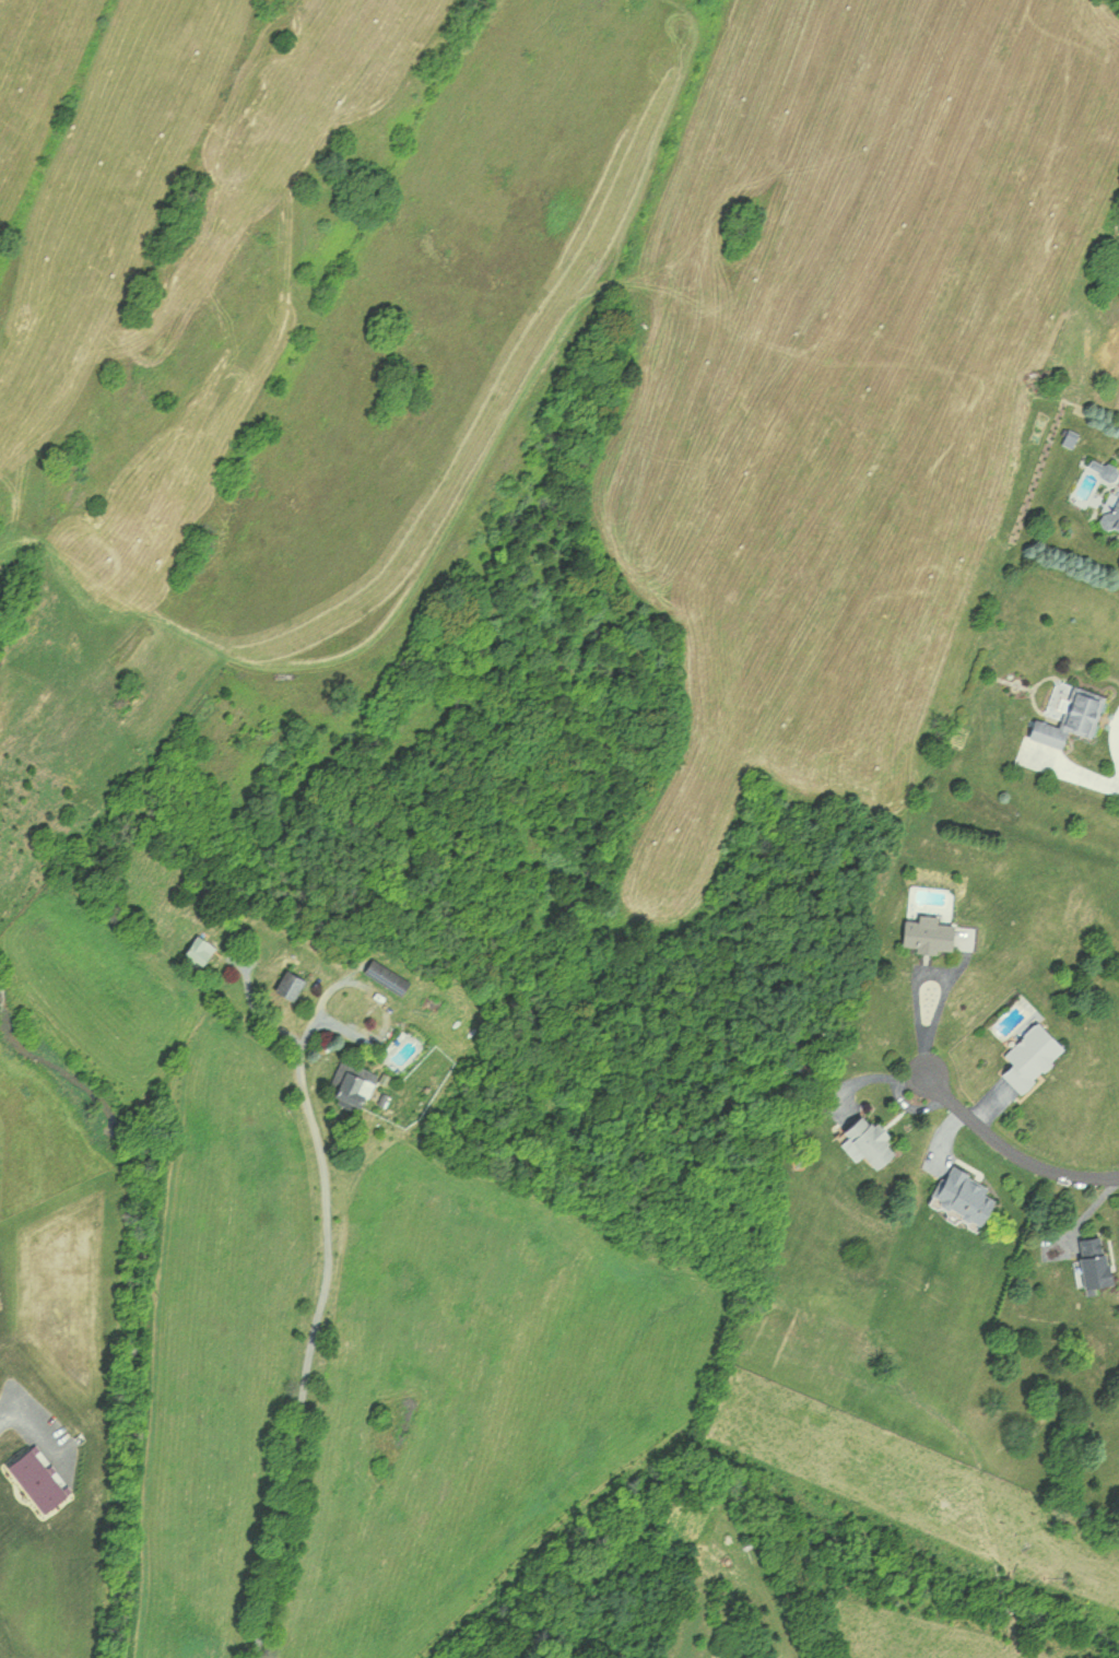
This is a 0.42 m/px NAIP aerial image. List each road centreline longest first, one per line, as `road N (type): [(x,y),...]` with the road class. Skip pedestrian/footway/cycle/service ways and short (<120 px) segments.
road 1 (residential): [(1118,1175),(1058,1172),(1017,1155),(927,1072)]

